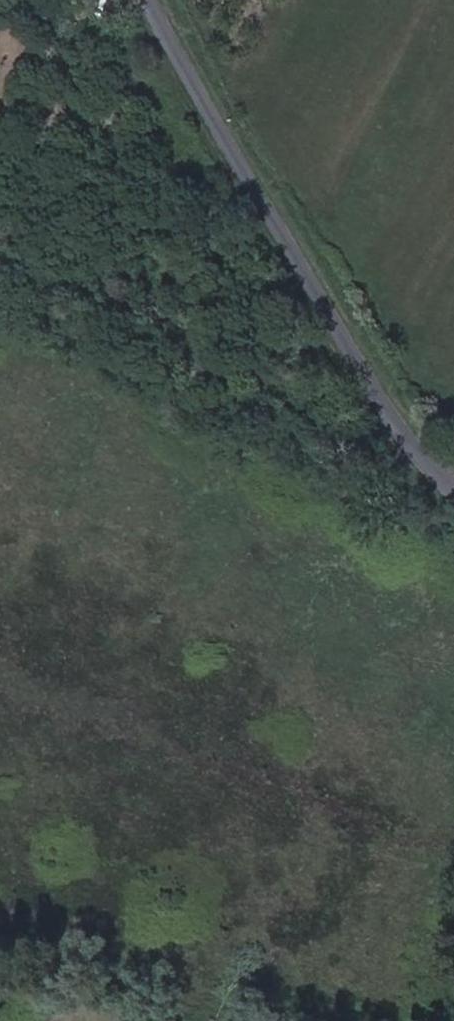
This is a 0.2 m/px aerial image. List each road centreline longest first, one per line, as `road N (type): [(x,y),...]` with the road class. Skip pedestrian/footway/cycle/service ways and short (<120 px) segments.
road 1 (residential): [(159,0),(415,462),(453,489)]

